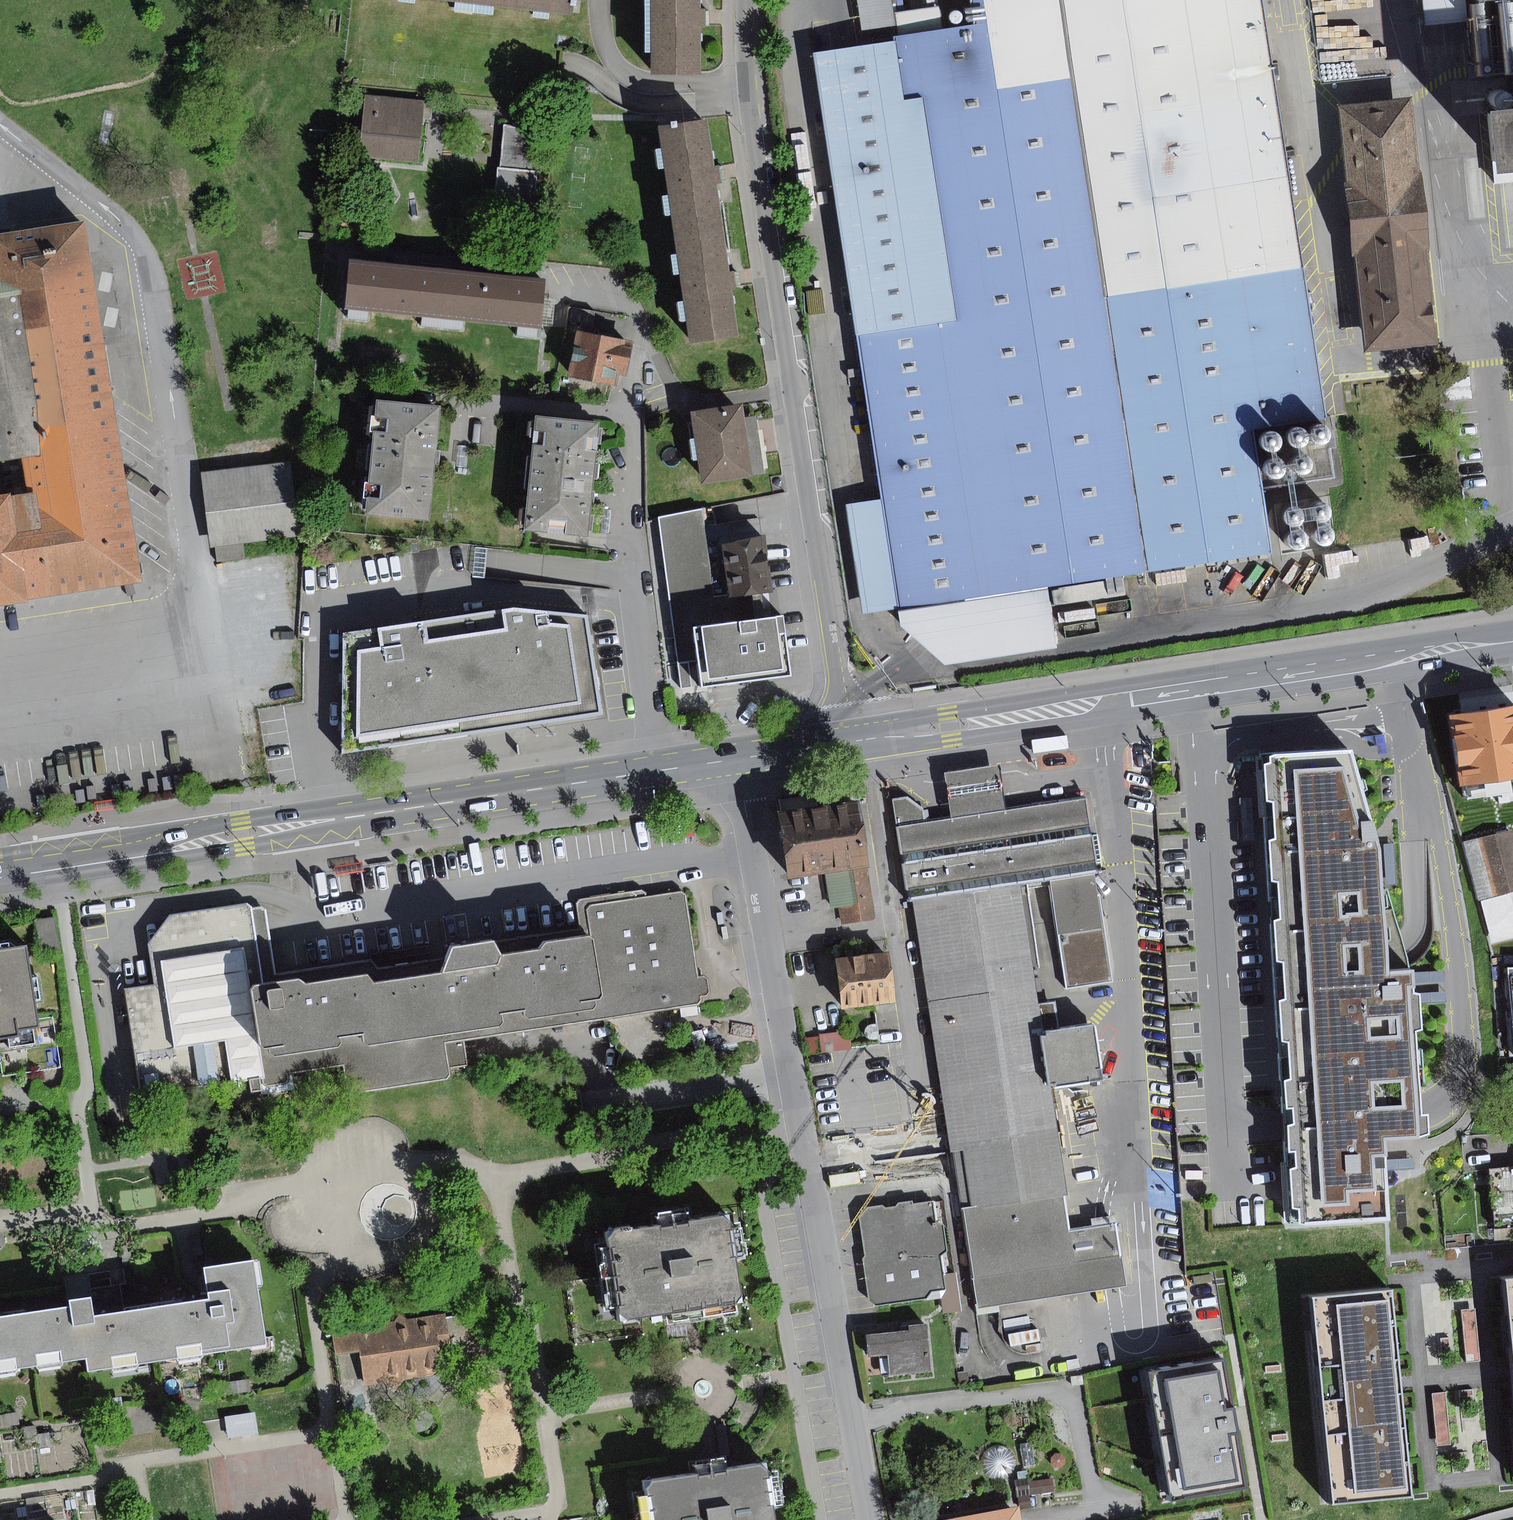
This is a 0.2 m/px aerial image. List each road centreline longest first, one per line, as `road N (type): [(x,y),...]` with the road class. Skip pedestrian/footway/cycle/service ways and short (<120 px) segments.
road 1 (residential): [(870,1519),(736,759)]
road 2 (residential): [(750,0),(753,93),(847,741)]
road 3 (primary): [(0,877),(736,759)]
road 4 (primary): [(847,741),(1512,642)]

